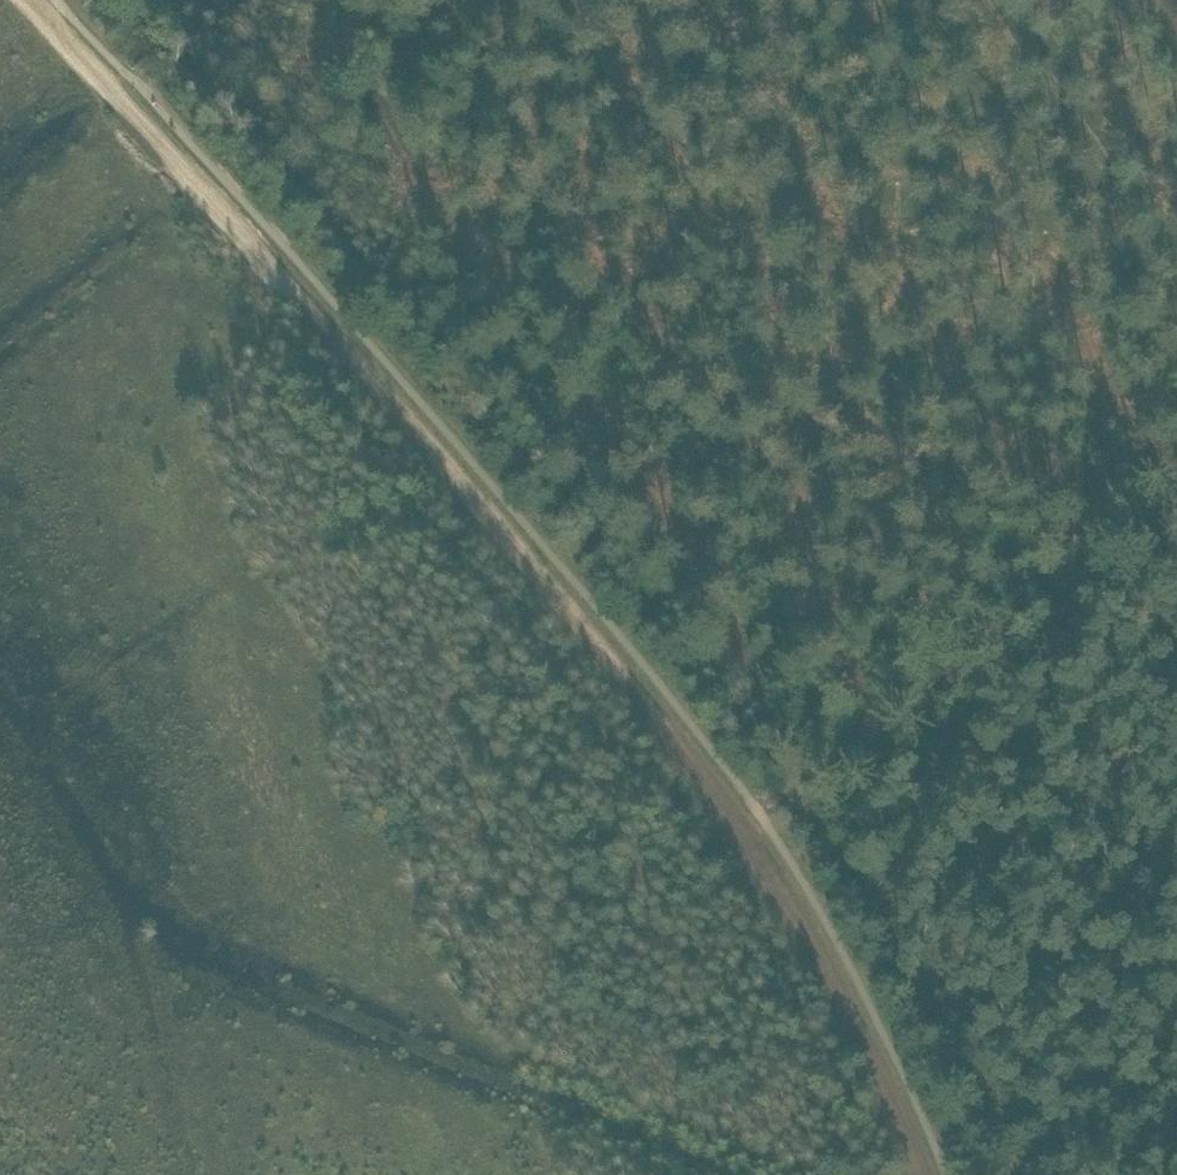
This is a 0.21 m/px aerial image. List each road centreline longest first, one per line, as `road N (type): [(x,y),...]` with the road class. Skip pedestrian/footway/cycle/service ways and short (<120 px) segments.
road 1 (track): [(35,6),(684,757),(772,882),(919,1174)]

